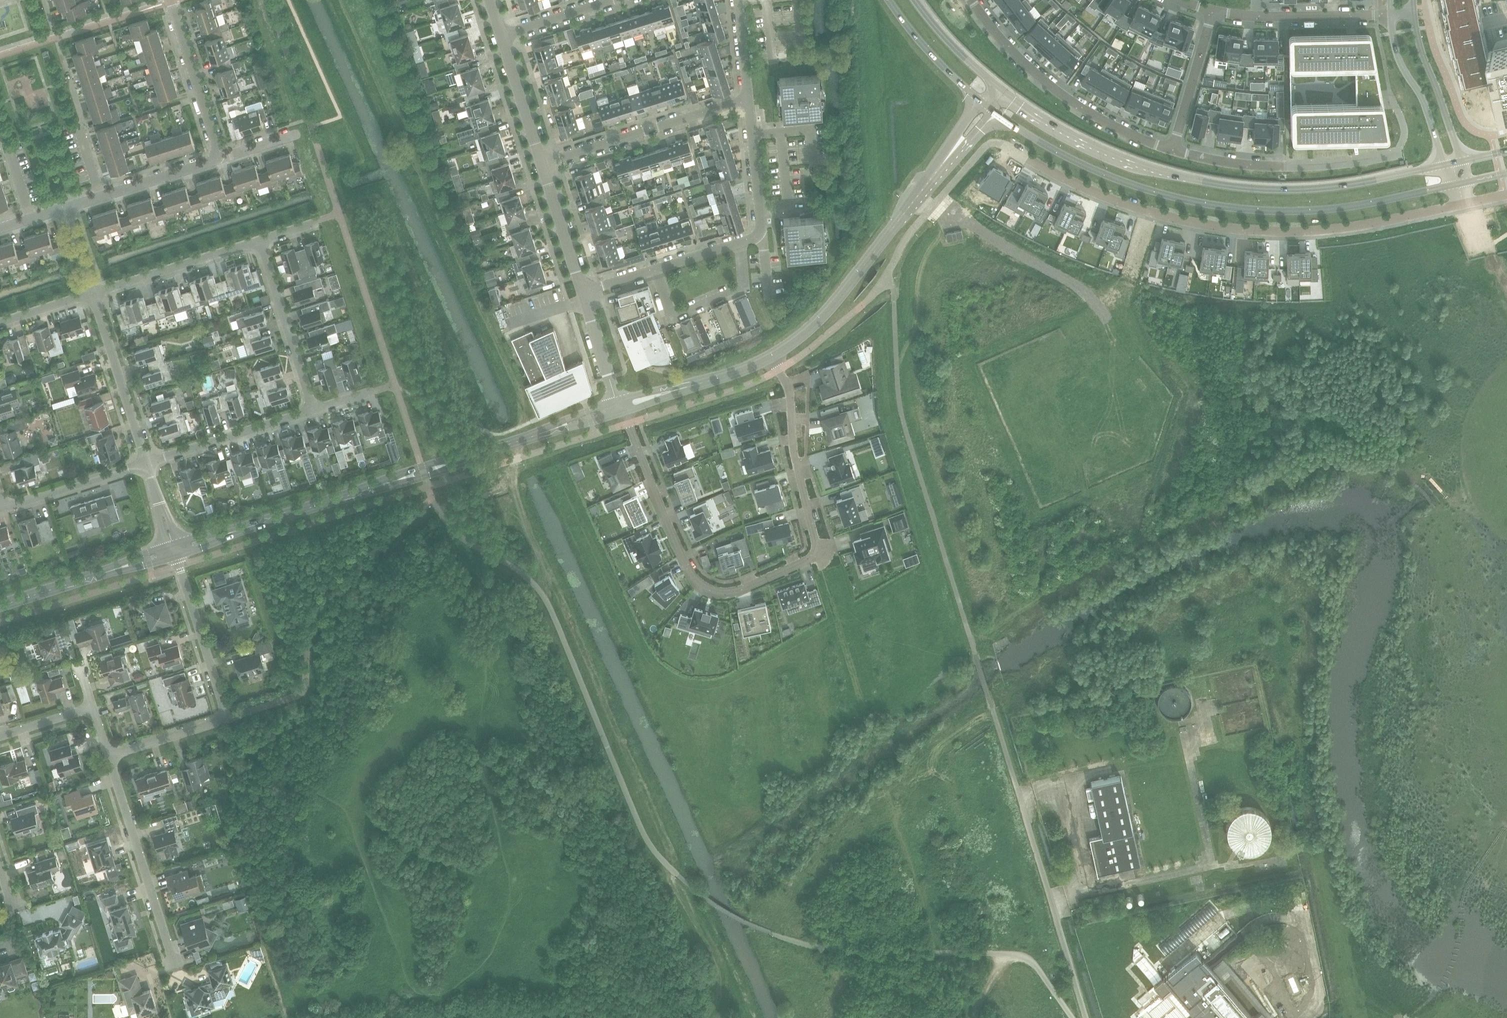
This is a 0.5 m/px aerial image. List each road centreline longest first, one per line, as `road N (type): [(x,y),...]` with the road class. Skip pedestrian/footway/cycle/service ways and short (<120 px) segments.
road 1 (residential): [(770,358),(788,390),(815,553),(737,591),(717,593),(688,569),(623,412)]
road 2 (primary): [(994,111),(1102,175),(1207,204),(1348,206),(1460,182)]
road 3 (primary): [(1444,166),(1328,188),(1198,180),(1102,151),(1002,92)]
road 4 (residential): [(1149,213),(1223,228),(1328,231),(1468,204)]
road 5 (residential): [(109,756),(221,716),(176,556)]
road 6 (tertiary): [(770,358),(820,320),(955,149)]
road 7 (unclassified): [(1084,1017),(1012,769)]
road 8 (residential): [(969,0),(1078,106),(1173,148)]
road 9 (residential): [(1173,148),(1284,166),(1398,153)]
road 10 (residential): [(175,965),(109,756)]
road 11 (track): [(1506,829),(1467,887),(1441,991),(1411,1017)]
road 12 (residential): [(541,166),(747,100)]
road 13 (residential): [(1149,213),(1120,303),(1130,359),(1085,405)]
road 14 (residential): [(314,409),(260,241)]
road 15 (residential): [(146,462),(314,409)]
road 16 (residential): [(146,462),(94,294)]
road 17 (residential): [(94,294),(260,241)]
road 18 (residential): [(739,244),(740,289),(672,318),(654,270)]
road 19 (residential): [(219,159),(170,0)]
road 20 (residential): [(1392,14),(1398,53),(1444,166)]
road 21 (residential): [(1005,145),(1149,213)]
road 22 (residential): [(1463,162),(1414,12)]
road 23 (residential): [(747,100),(760,229),(739,244)]
road 24 (tertiary): [(235,530),(383,484)]
road 25 (residential): [(5,507),(146,462)]
road 26 (residential): [(1211,11),(1173,148)]
road 27 (primary): [(889,0),(940,65),(982,102)]
road 28 (residential): [(541,166),(501,37)]
road 29 (residential): [(1257,16),(1392,14)]
road 30 (residential): [(582,294),(541,166)]
road 31 (primary): [(1002,92),(914,0)]
road 32 (residential): [(100,197),(219,159)]
road 33 (residential): [(501,37),(616,0)]

